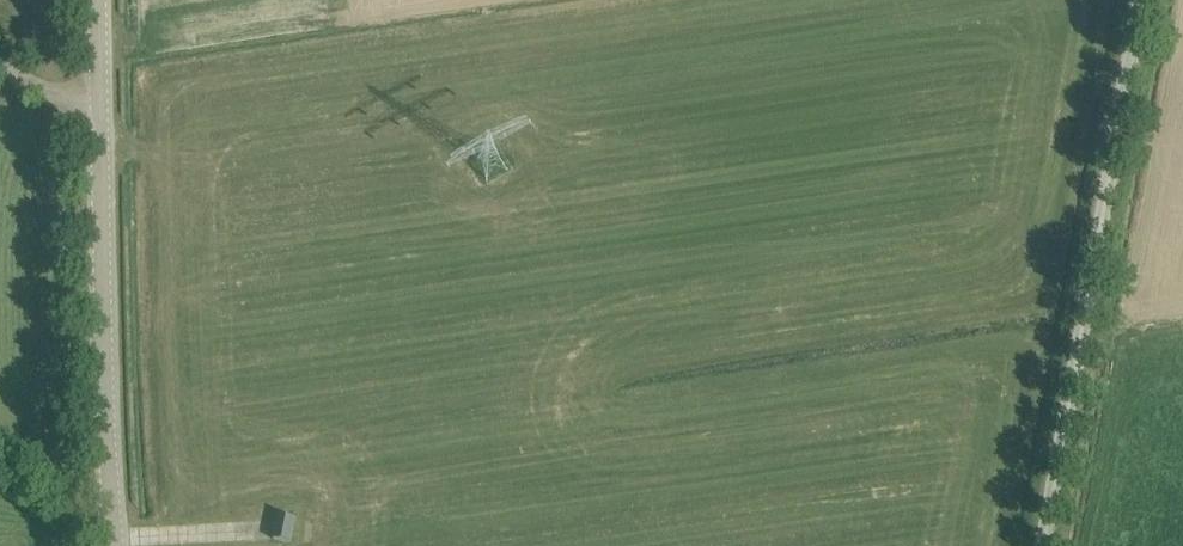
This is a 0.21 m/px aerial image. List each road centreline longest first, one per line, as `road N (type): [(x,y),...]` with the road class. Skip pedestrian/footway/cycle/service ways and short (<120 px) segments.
road 1 (unclassified): [(1033,545),(1138,0)]
road 2 (unclassified): [(114,545),(101,354),(102,0)]

